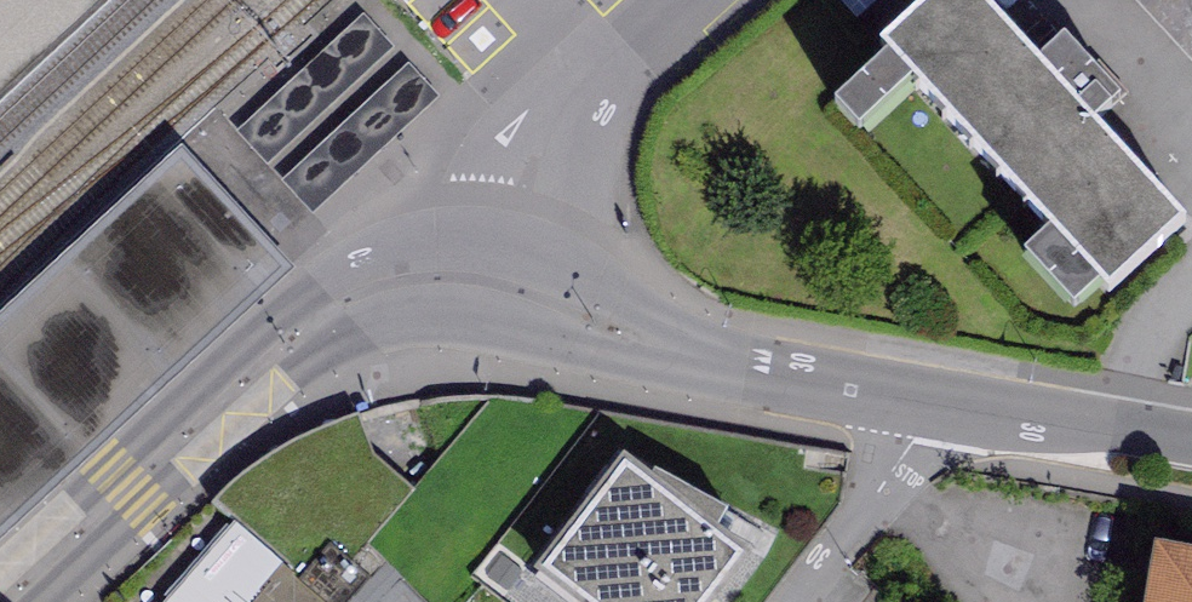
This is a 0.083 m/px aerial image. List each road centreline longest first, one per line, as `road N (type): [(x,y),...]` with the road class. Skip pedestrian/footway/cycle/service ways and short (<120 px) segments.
road 1 (residential): [(9,601),(324,321),(377,299),(446,293)]
road 2 (residential): [(925,398),(446,293)]
road 3 (residential): [(1191,445),(925,398)]
road 4 (residential): [(783,601),(925,398)]

